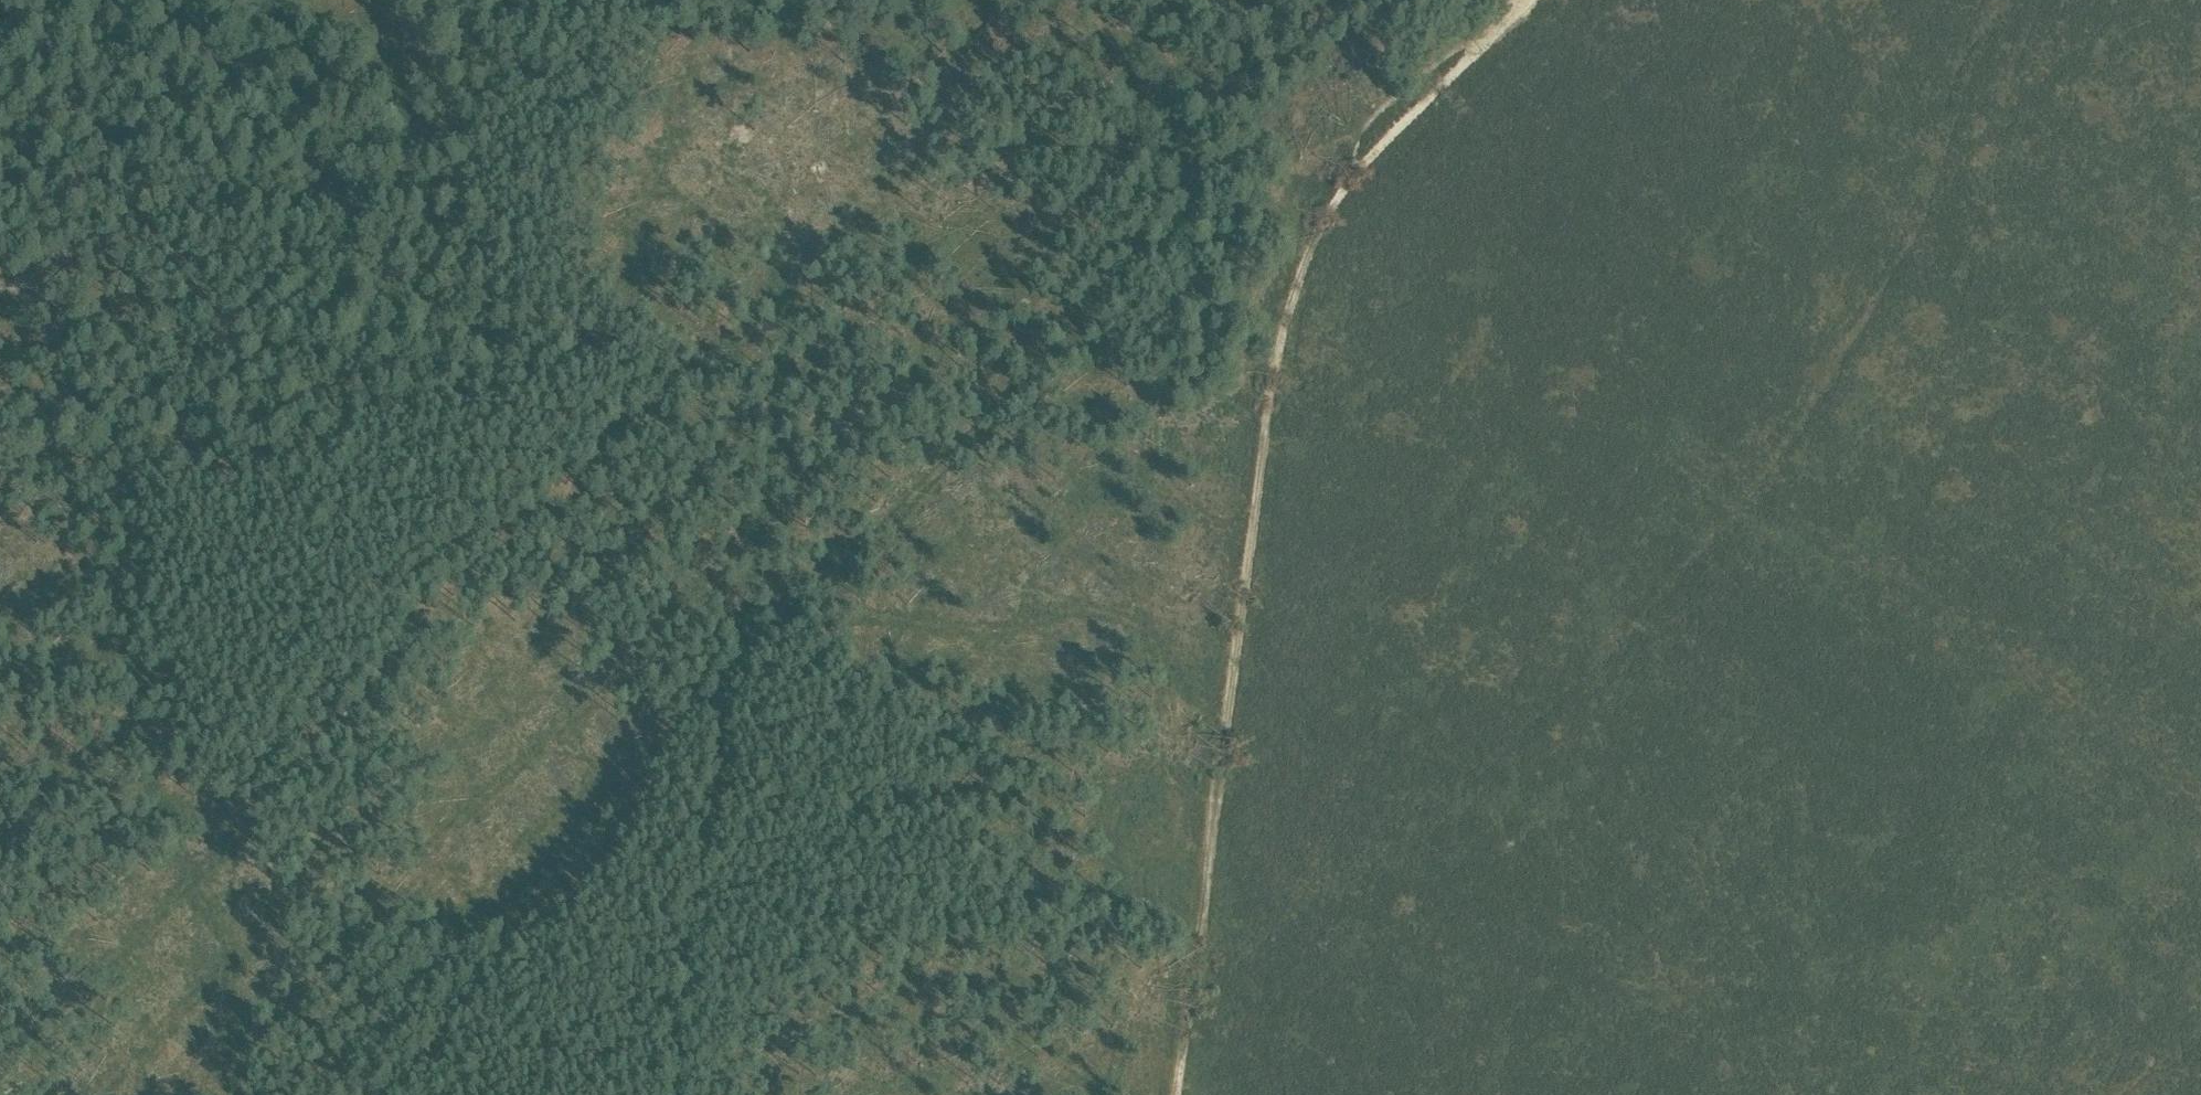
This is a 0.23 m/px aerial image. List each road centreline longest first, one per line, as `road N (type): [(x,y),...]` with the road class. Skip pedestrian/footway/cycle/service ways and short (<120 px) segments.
road 1 (track): [(321,1094),(969,433),(994,421),(1163,429),(1272,395)]
road 2 (track): [(1533,0),(1355,177),(1311,252),(1285,320),(1178,1094)]

